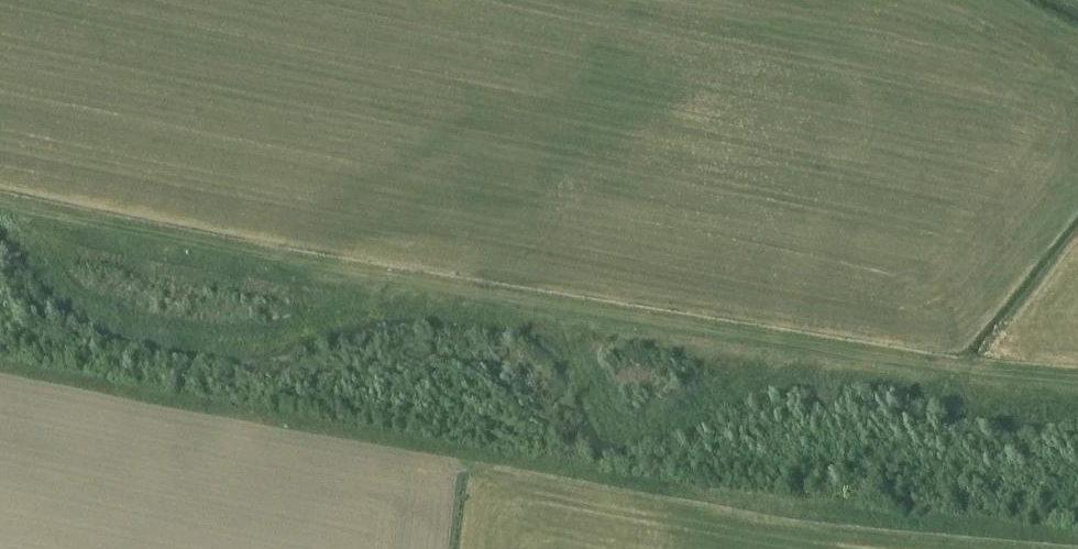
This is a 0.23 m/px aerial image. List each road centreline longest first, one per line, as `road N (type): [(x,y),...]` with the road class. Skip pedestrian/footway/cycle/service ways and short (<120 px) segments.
road 1 (track): [(1077,383),(959,372),(311,261),(0,195)]

